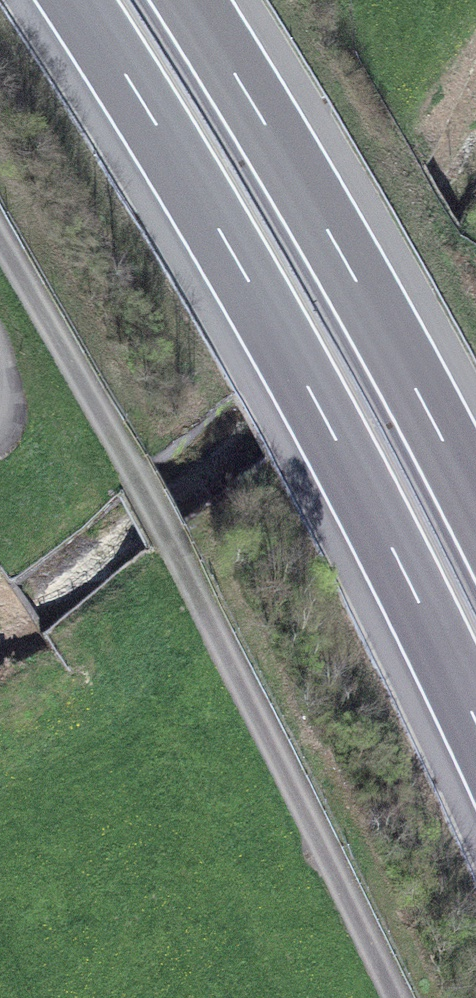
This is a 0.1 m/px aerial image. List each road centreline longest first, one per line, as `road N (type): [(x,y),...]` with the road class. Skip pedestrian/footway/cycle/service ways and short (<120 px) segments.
road 1 (track): [(397,997),(143,477),(0,233)]
road 2 (motorway): [(79,0),(248,282),(475,720)]
road 3 (motorway): [(475,508),(334,240),(191,0)]

